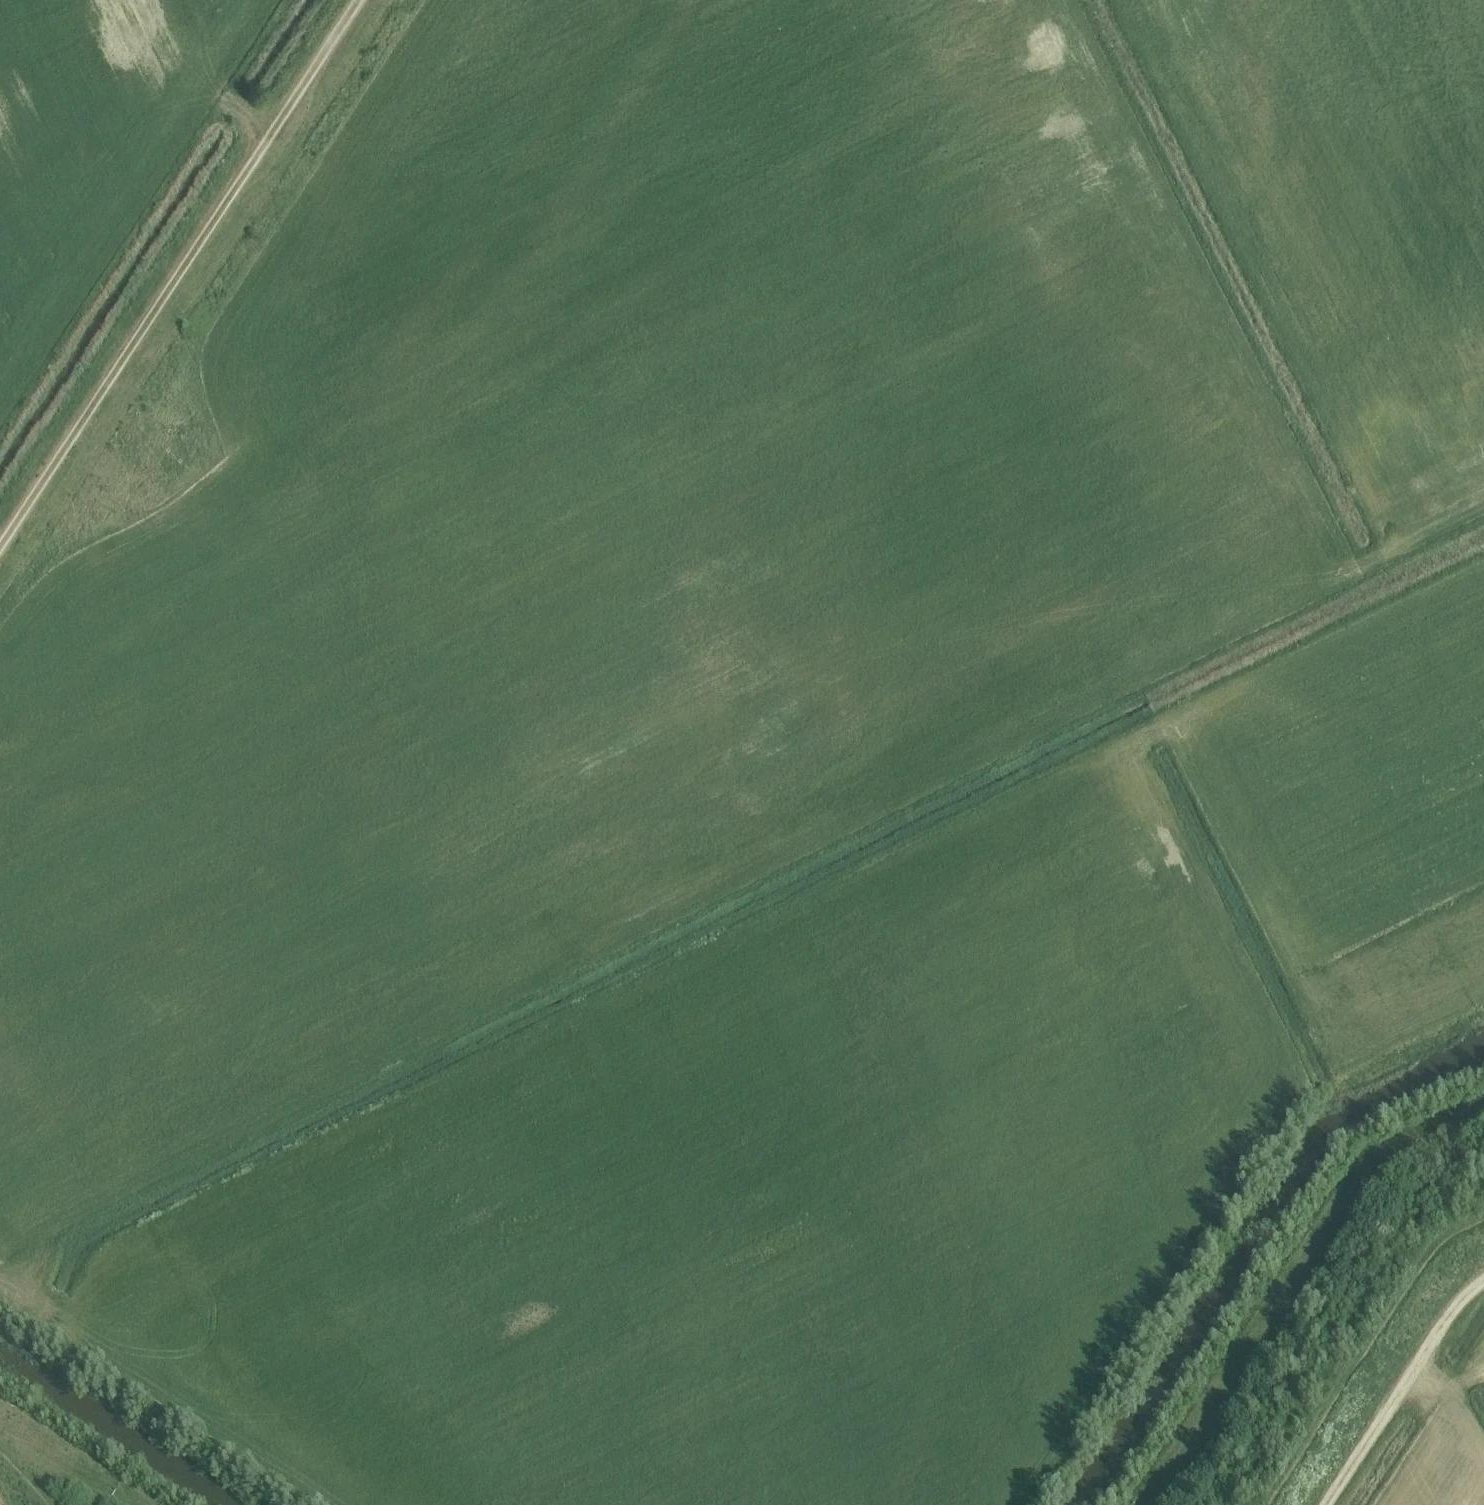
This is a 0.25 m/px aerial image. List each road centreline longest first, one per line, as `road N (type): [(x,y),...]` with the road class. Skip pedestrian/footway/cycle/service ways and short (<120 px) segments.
road 1 (track): [(362,0),(0,553)]
road 2 (track): [(1483,1279),(1332,1504)]

